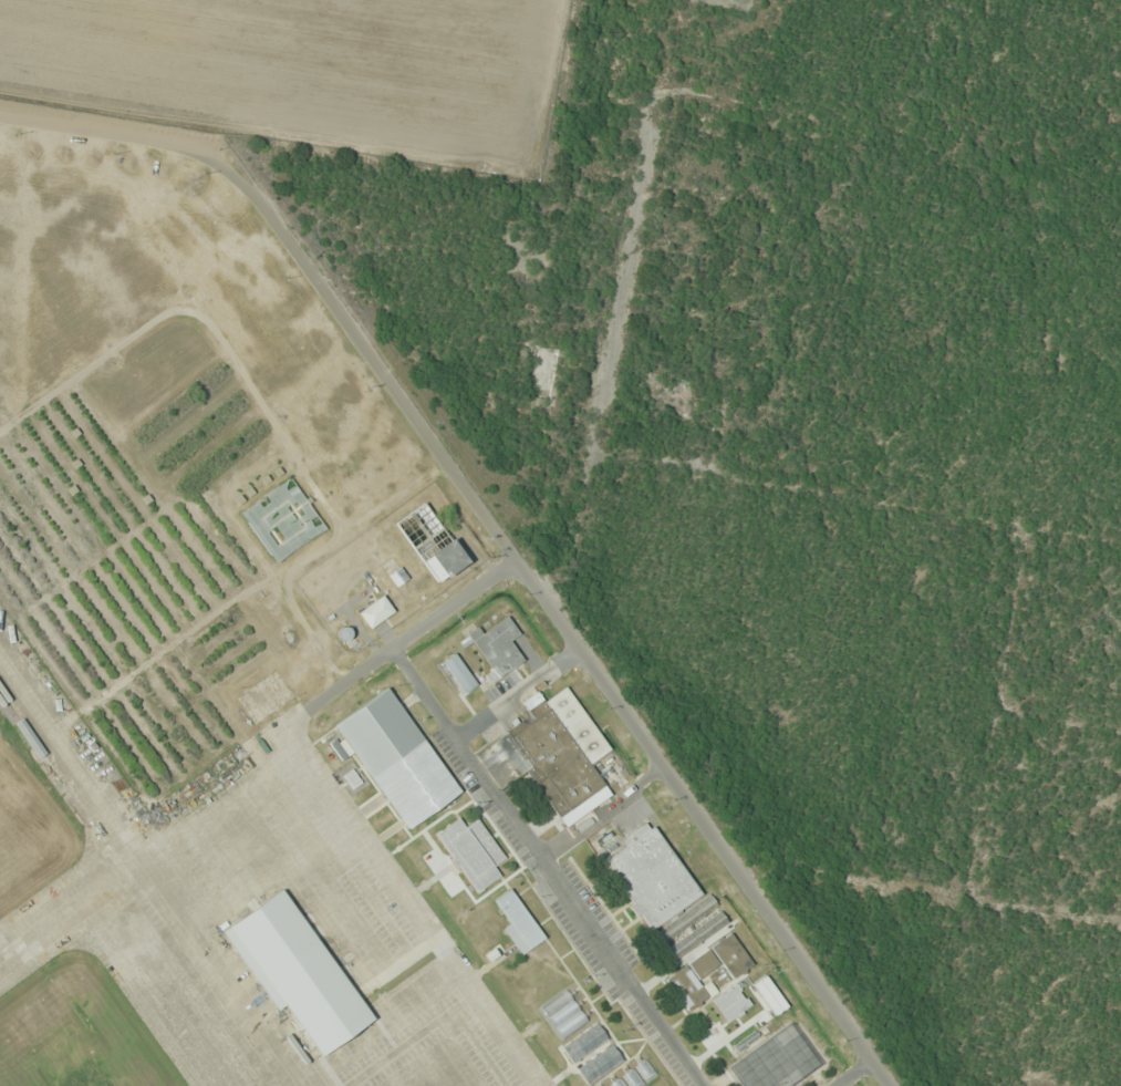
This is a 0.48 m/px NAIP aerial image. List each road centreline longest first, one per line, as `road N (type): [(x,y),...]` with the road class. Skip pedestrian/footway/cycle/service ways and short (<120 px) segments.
road 1 (residential): [(199,153),(258,200),(892,1085)]
road 2 (residential): [(564,624),(651,101),(678,90),(811,114)]
road 3 (residential): [(1120,543),(594,452)]
road 4 (residential): [(973,924),(1028,527)]
road 5 (residential): [(756,894),(973,924),(1120,930)]
road 6 (residential): [(321,718),(526,571)]
road 7 (residential): [(0,115),(199,153)]

